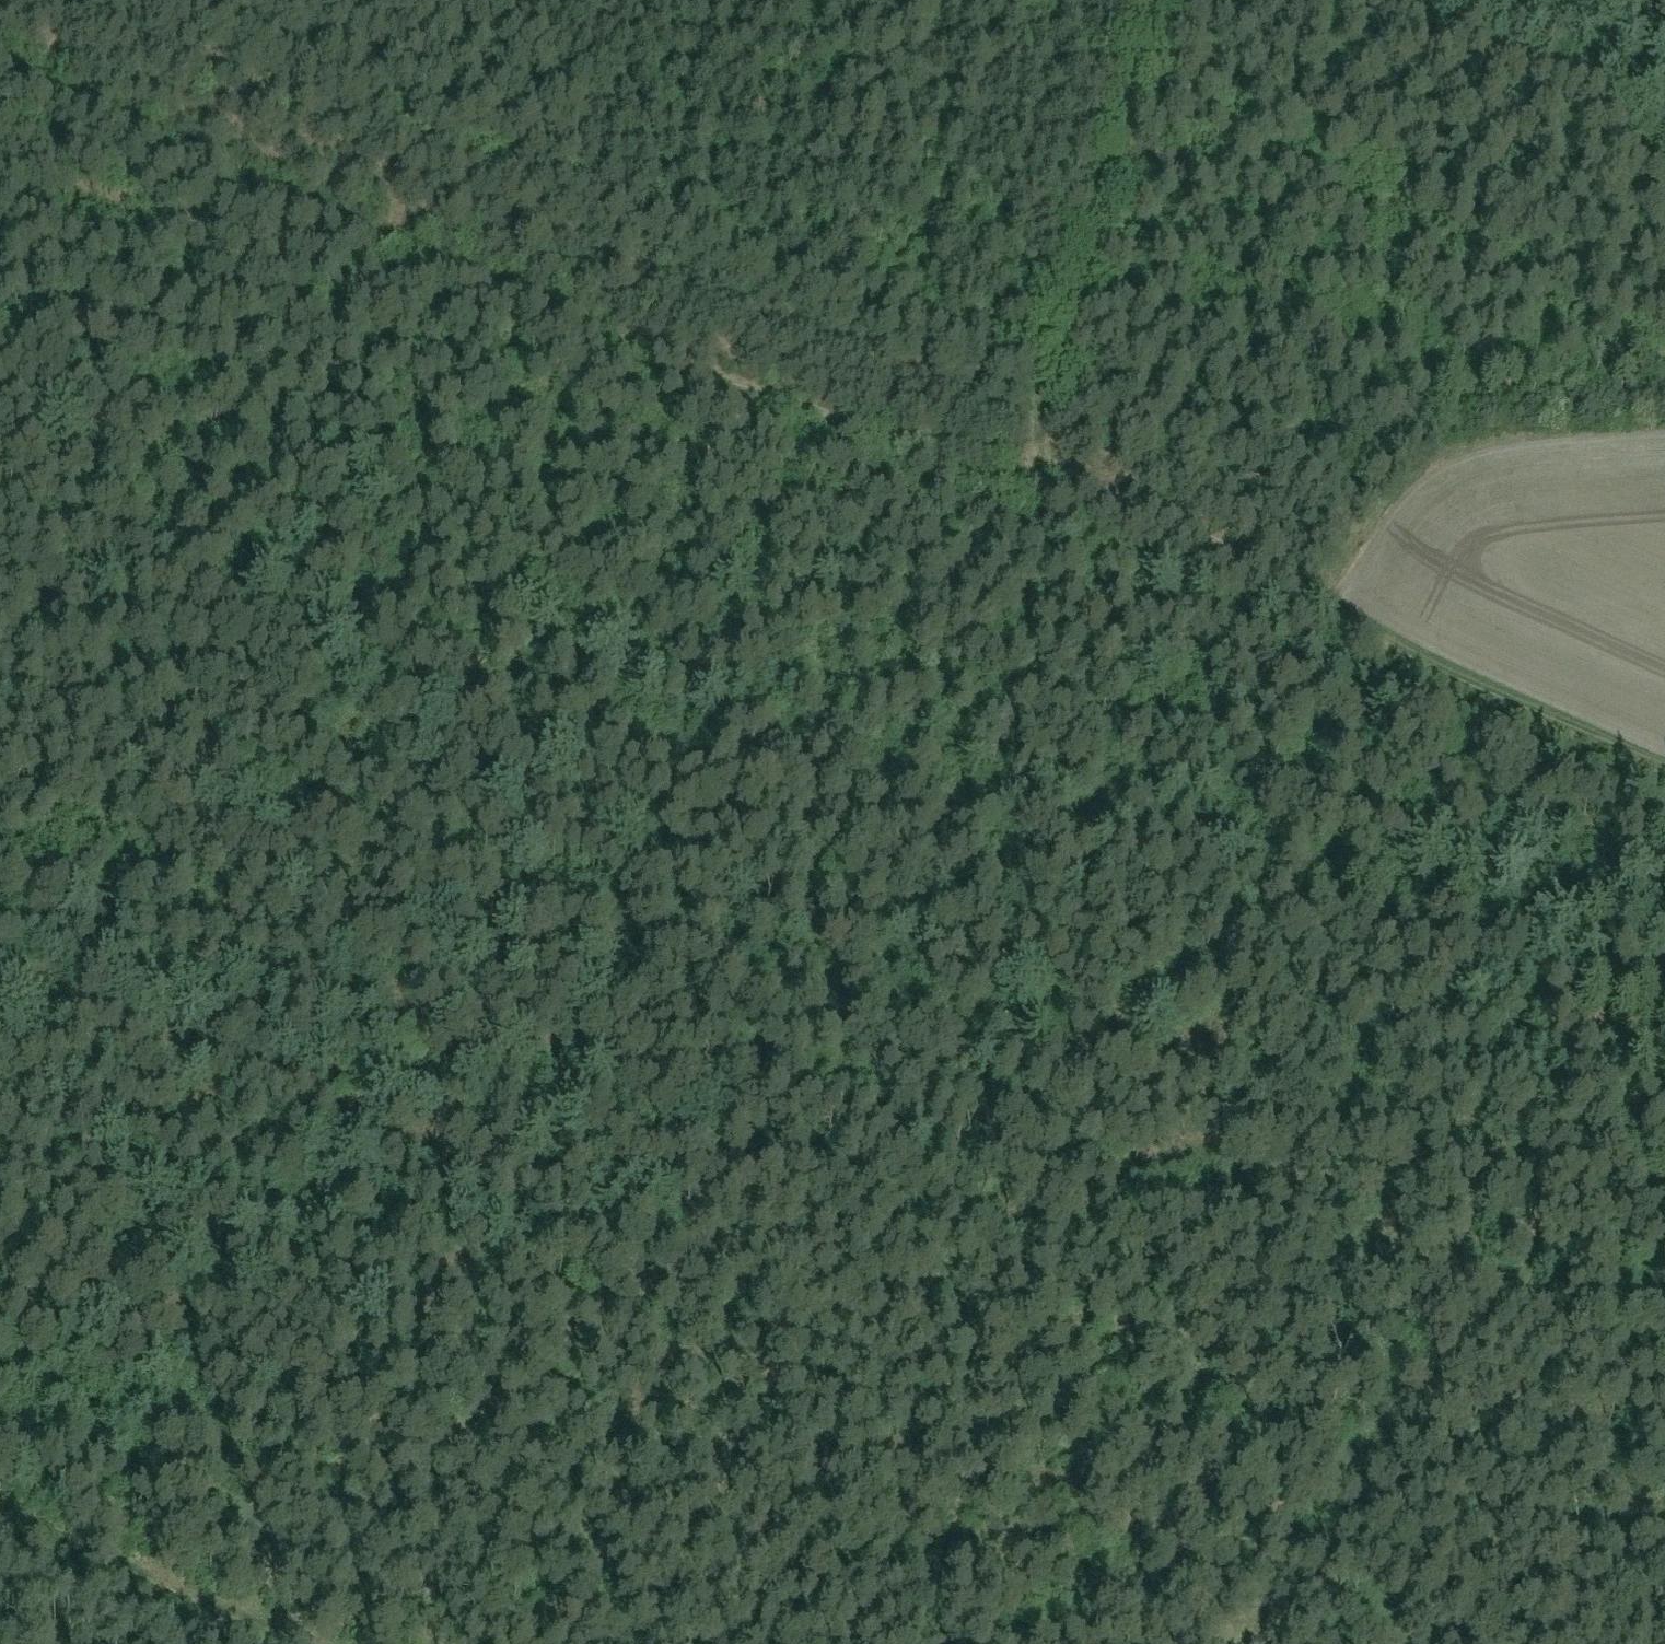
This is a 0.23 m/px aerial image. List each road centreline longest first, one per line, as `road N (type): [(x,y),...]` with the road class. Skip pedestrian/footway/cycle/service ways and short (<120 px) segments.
road 1 (track): [(1664,753),(1060,475),(956,478),(0,60)]
road 2 (track): [(1060,475),(1038,447),(1033,408),(1165,0)]

